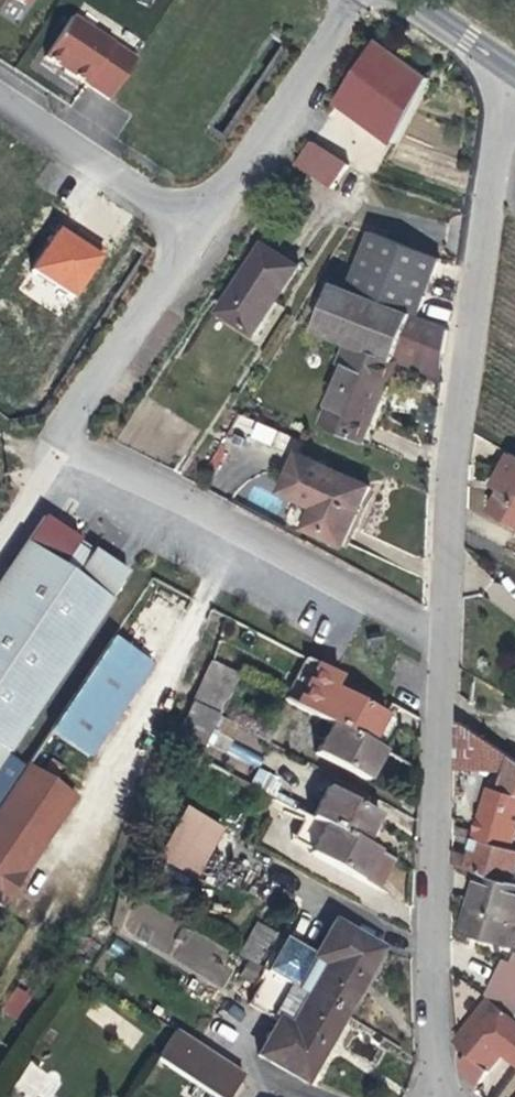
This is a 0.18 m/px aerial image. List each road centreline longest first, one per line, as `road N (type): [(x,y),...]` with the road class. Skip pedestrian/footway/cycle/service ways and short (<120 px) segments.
road 1 (residential): [(197,230),(79,399),(68,426),(73,444),(445,639)]
road 2 (residential): [(511,69),(461,388),(445,639)]
road 3 (residential): [(445,639),(433,1080)]
road 4 (residential): [(353,0),(197,230)]
road 5 (residential): [(197,230),(0,97)]
road 6 (secondary): [(511,69),(406,0)]

